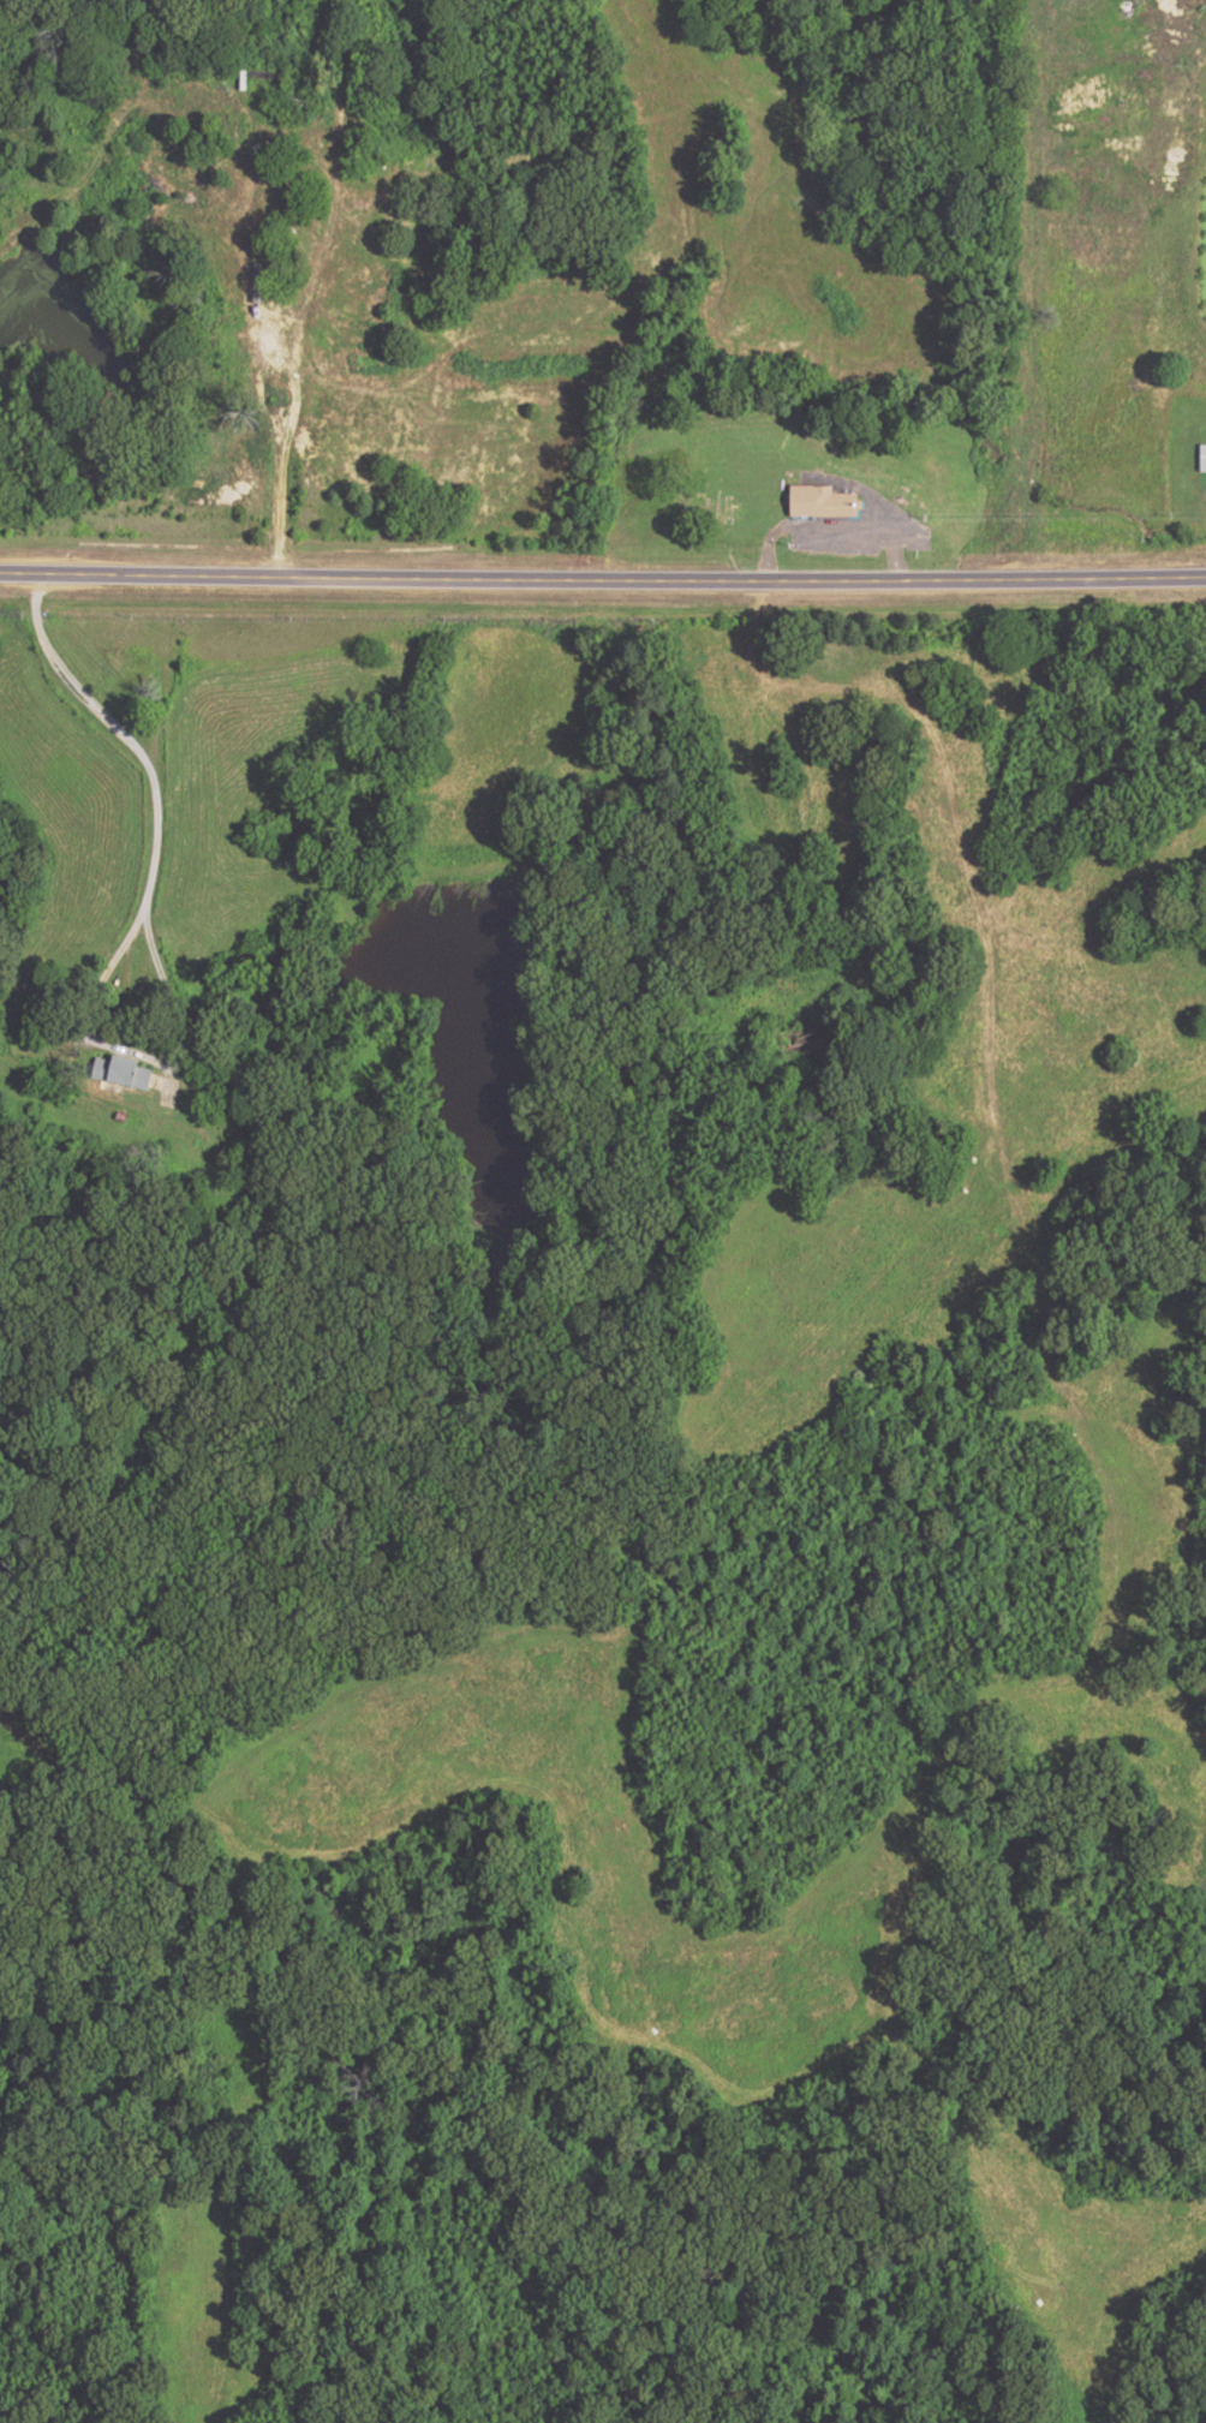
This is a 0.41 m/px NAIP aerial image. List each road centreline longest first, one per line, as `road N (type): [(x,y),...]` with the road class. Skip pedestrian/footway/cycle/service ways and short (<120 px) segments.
road 1 (tertiary): [(0,573),(1205,578)]
road 2 (track): [(271,578),(276,364),(315,280),(334,207),(336,114),(316,49),(327,0)]

